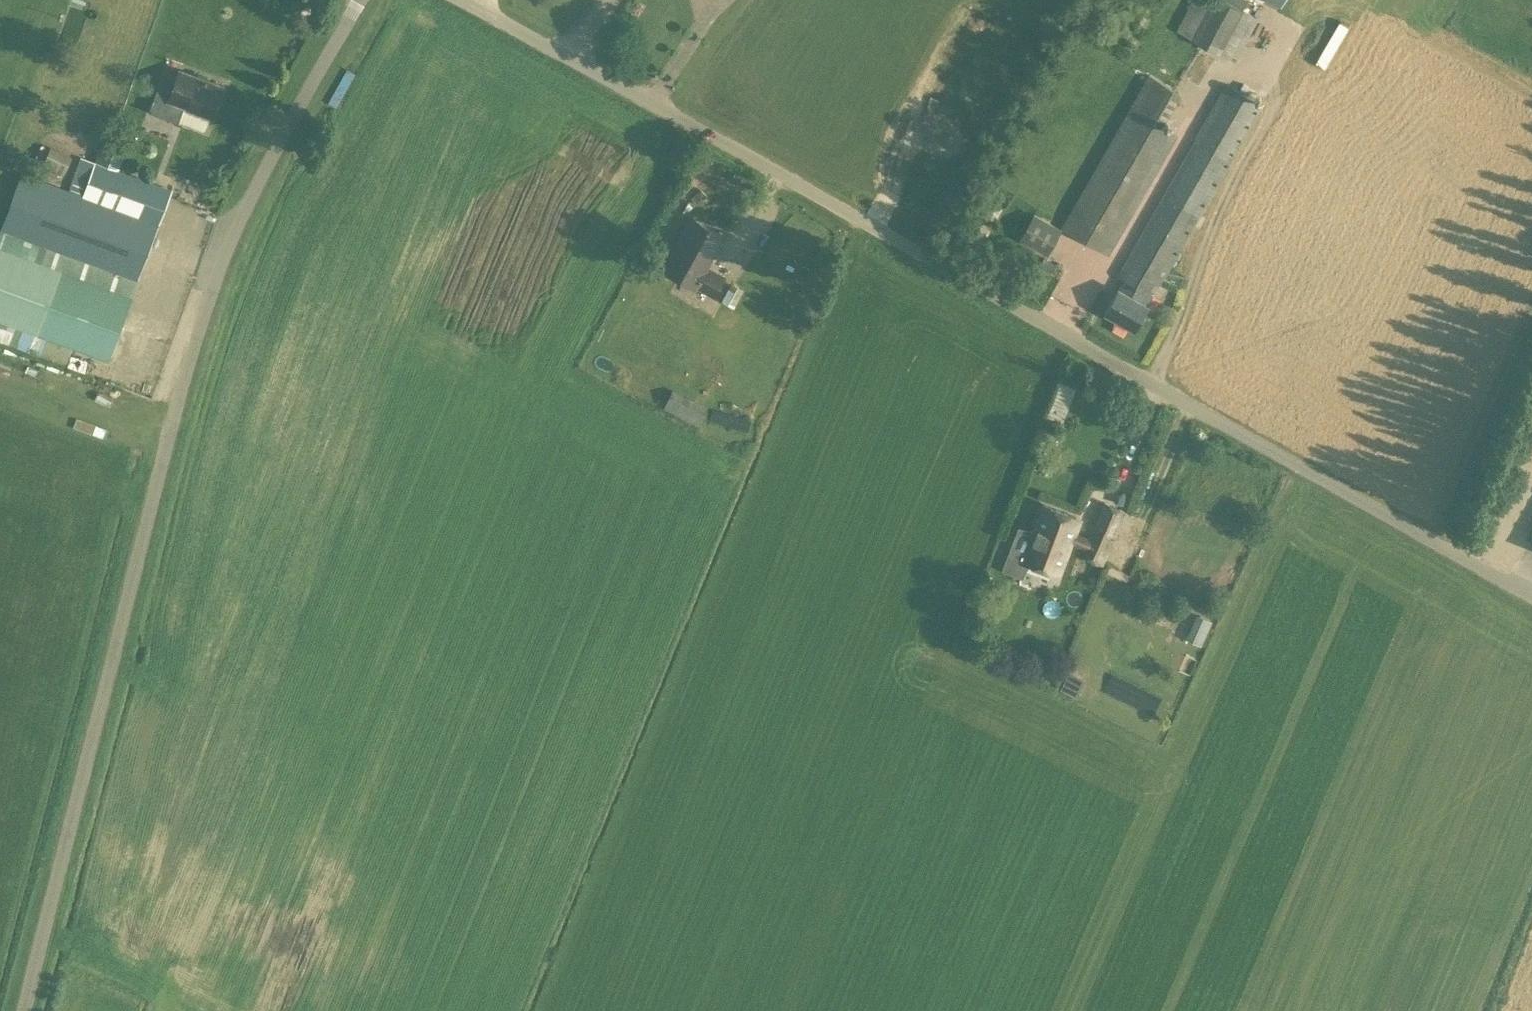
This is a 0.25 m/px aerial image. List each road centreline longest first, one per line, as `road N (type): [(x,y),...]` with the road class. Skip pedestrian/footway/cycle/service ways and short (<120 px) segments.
road 1 (unclassified): [(1531,603),(460,0)]
road 2 (unclassified): [(23,1010),(204,315),(238,225),(359,0)]

